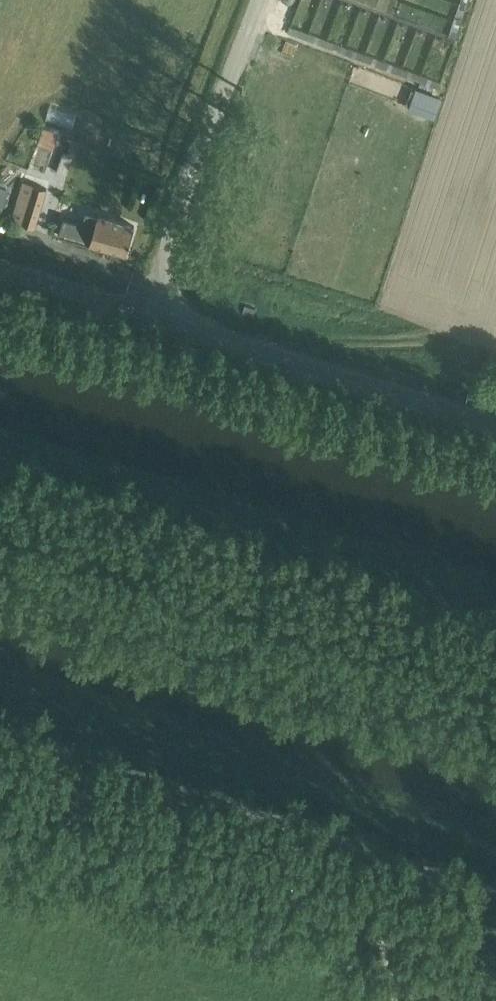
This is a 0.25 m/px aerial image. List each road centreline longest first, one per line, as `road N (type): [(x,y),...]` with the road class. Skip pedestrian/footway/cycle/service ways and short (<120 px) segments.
road 1 (unclassified): [(173,312),(495,411)]
road 2 (residential): [(260,0),(172,237),(173,312)]
road 3 (track): [(386,1000),(392,980),(386,944),(313,909),(286,879),(280,852),(288,825)]
road 4 (unclassified): [(0,257),(173,312)]

